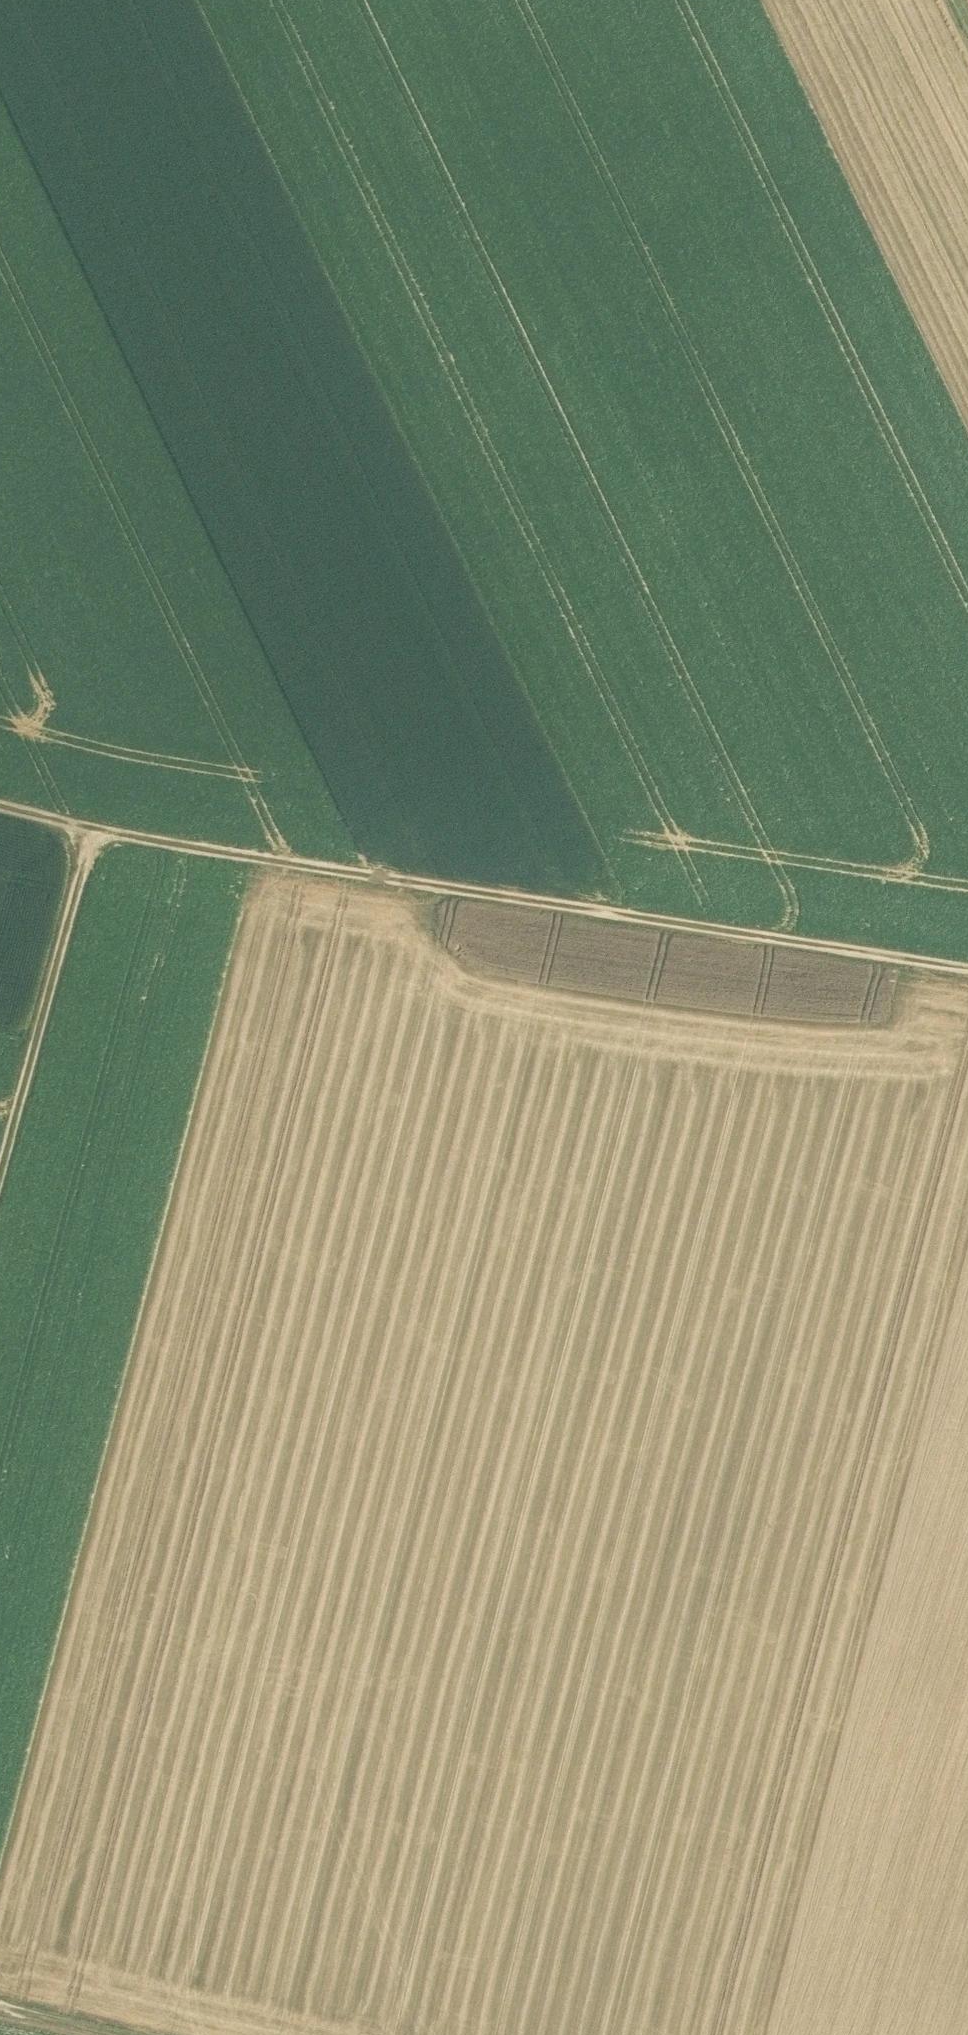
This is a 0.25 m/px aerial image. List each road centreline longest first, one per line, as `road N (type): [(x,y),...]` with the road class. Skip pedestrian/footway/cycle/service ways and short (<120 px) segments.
road 1 (track): [(0,816),(104,842),(967,983)]
road 2 (track): [(0,1257),(104,842)]

